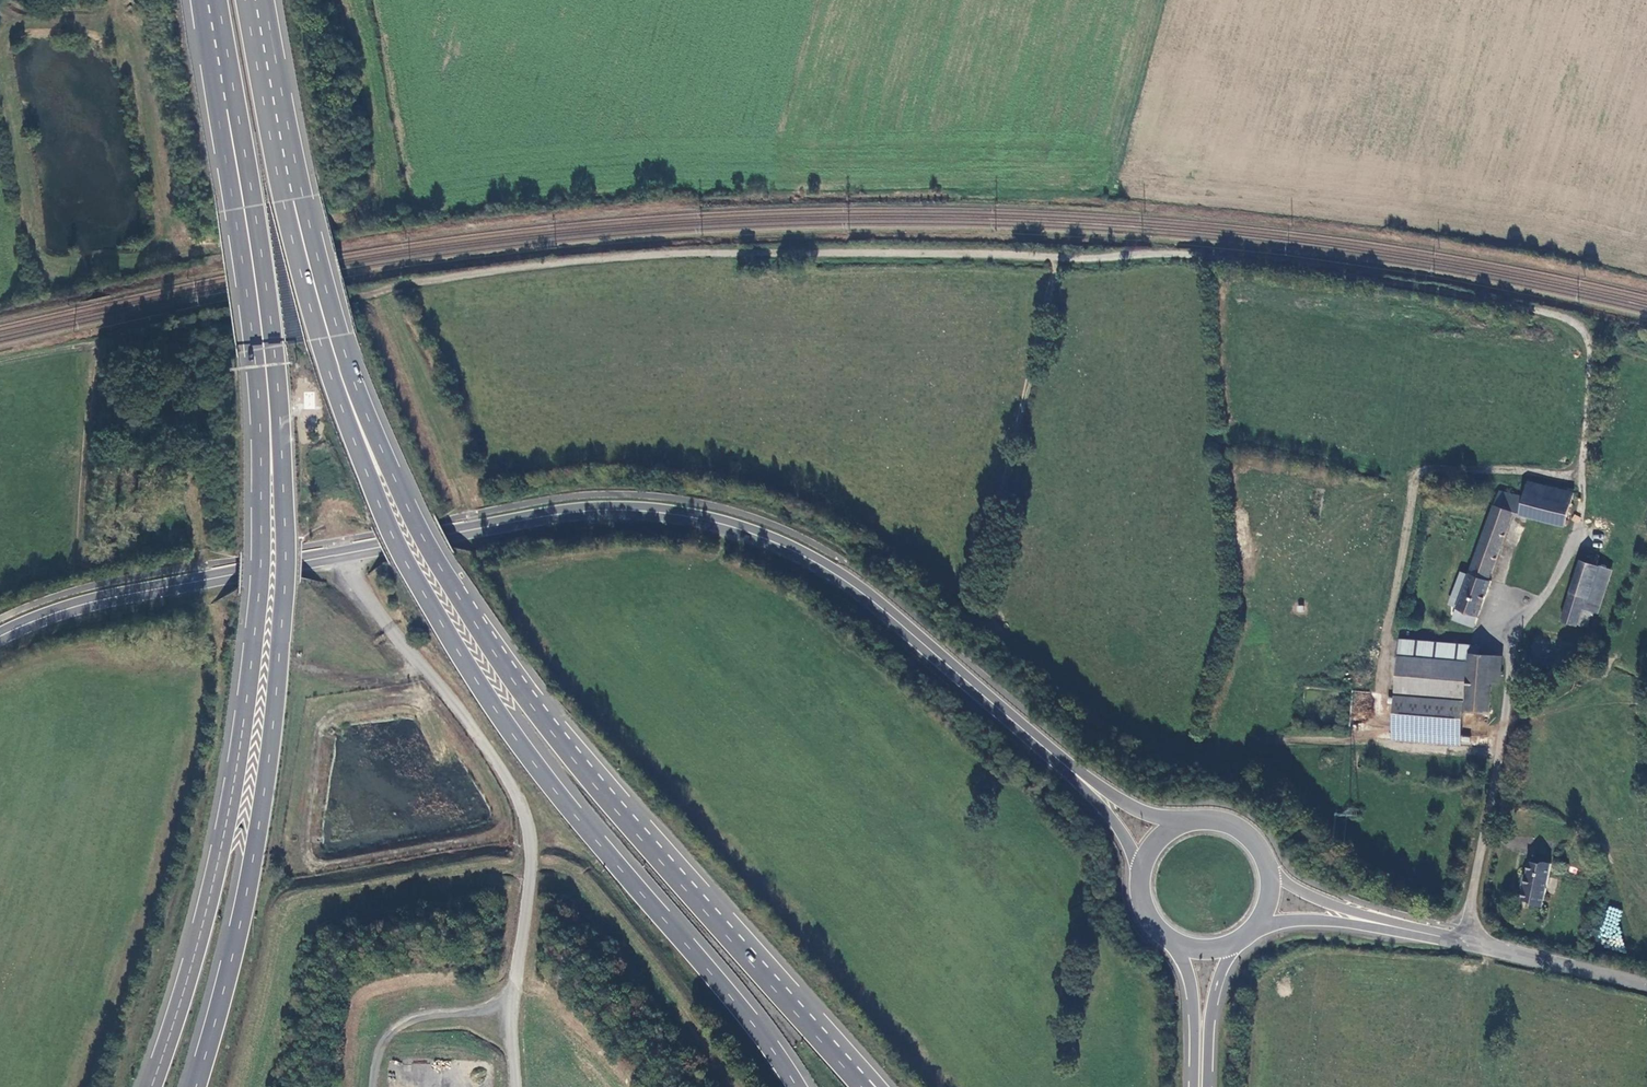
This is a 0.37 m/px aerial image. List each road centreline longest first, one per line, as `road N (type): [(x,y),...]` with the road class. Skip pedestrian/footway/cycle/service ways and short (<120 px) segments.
road 1 (track): [(0,595),(56,562),(80,535),(95,371),(110,341),(423,280),(664,253),(1219,256),(1405,282),(1563,316),(1581,326),(1591,356),(1581,510)]
road 2 (track): [(1581,476),(1425,472),(1413,492),(1359,737),(1198,756),(1164,750),(1101,714),(980,611),(1055,256)]
road 3 (tertiary): [(0,635),(107,597),(540,515),(647,510),(731,525),(818,561),(1071,768)]
road 4 (trunk): [(865,1082),(604,795),(479,629),(375,435),(288,178)]
road 5 (trunk): [(797,1086),(750,1019),(546,779),(427,597),(329,373),(301,270),(288,178)]
road 6 (trunk): [(227,97),(260,415),(257,591),(227,819),(152,1086)]
road 7 (trunk): [(227,97),(255,205),(276,364),(282,585),(260,823),(196,1086)]
road 8 (track): [(412,673),(417,693),(360,705),(324,722),(309,810),(310,861),(330,866),(497,836),(506,815),(436,705)]
road 9 (tertiary): [(1380,925),(1646,984)]
road 10 (trunk): [(288,178),(256,0)]
road 11 (trunk): [(1207,1086),(1214,997),(1234,946)]
road 12 (trunk): [(1177,947),(1192,995),(1195,1086)]
road 13 (track): [(420,664),(378,681),(298,665)]
road 14 (tertiary): [(1273,870),(1260,841),(1237,821),(1207,814),(1176,820)]
road 15 (tertiary): [(1258,928),(1295,919),(1380,925)]
road 16 (tertiary): [(1380,925),(1273,870)]

